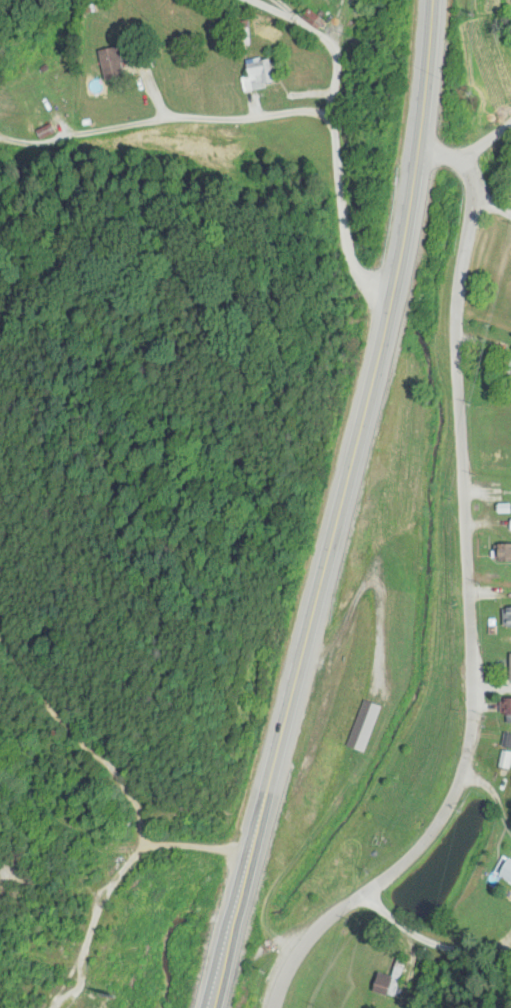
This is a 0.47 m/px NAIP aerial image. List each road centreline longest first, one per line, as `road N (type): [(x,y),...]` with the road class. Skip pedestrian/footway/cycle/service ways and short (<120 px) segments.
road 1 (primary): [(212,1007),(386,337),(425,146),(436,0)]
road 2 (residential): [(277,1007),(296,952),(315,929),(434,818),(474,718),(475,546),(463,368),(481,192),(467,154),(425,146)]

